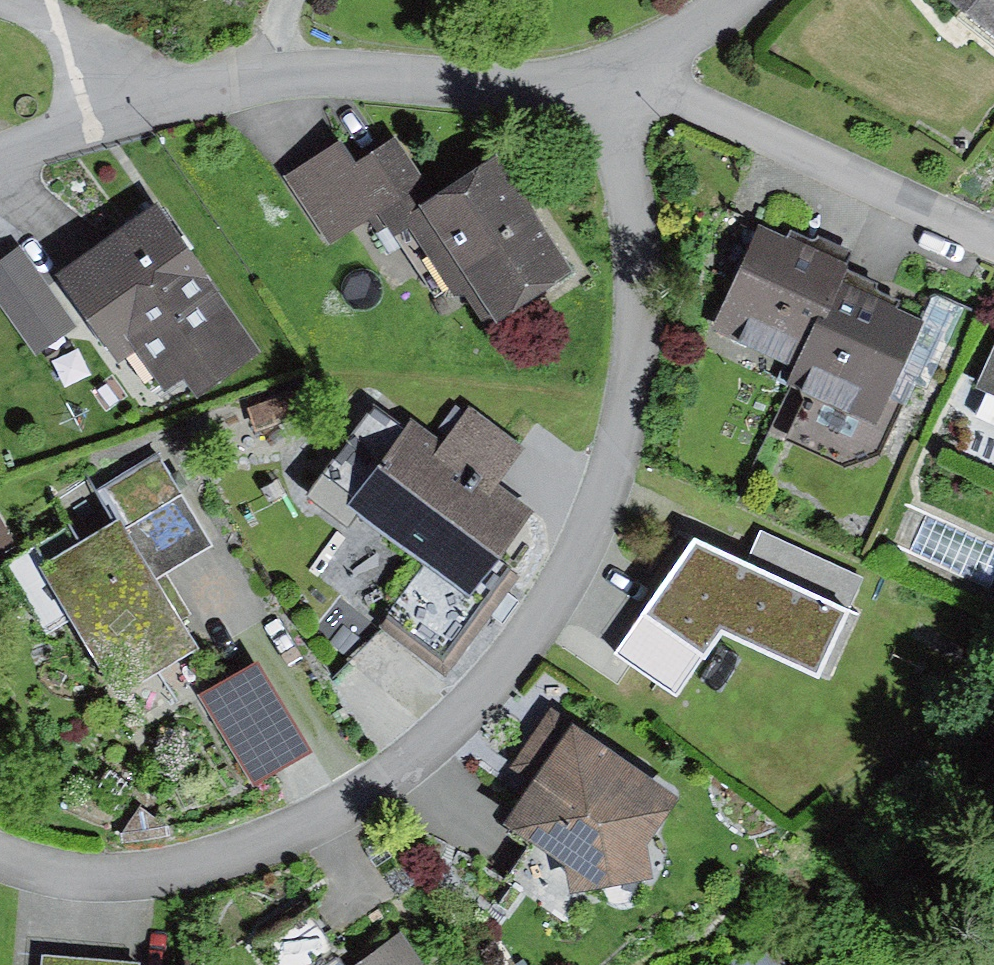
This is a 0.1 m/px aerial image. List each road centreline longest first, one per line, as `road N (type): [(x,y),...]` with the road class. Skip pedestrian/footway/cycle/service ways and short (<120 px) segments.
road 1 (residential): [(606,89),(643,246),(641,374),(596,523),(405,769),(245,850),(105,881),(18,860),(0,847)]
road 2 (residential): [(158,99),(270,70),(606,89)]
road 3 (residential): [(652,66),(708,106),(993,238)]
road 4 (residential): [(158,99),(91,37),(9,0)]
road 5 (residential): [(0,160),(158,99)]

